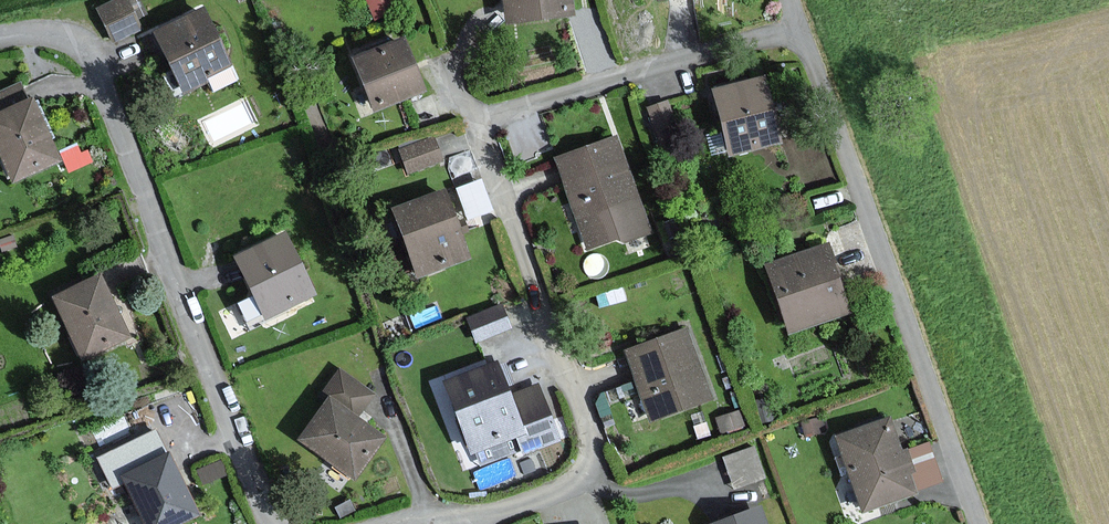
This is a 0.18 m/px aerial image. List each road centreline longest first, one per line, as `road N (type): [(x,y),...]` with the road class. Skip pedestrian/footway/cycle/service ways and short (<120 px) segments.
road 1 (residential): [(0,39),(66,41),(96,71),(247,470),(277,523)]
road 2 (residential): [(977,523),(800,29)]
road 3 (residential): [(445,517),(537,503),(577,475),(586,456),(569,377),(478,119)]
road 4 (residential): [(478,119),(800,29)]

